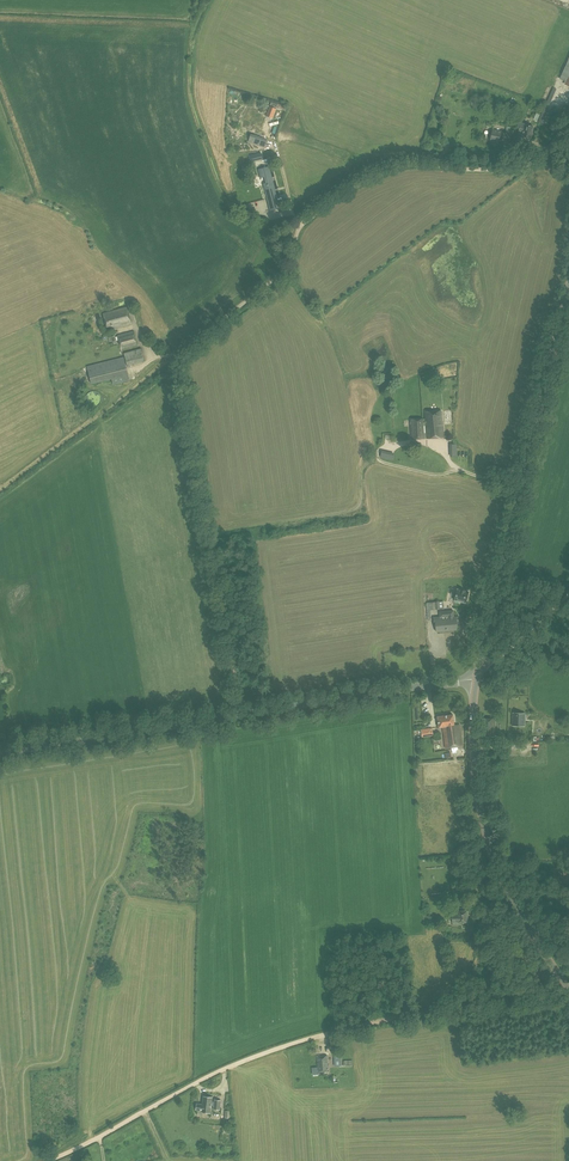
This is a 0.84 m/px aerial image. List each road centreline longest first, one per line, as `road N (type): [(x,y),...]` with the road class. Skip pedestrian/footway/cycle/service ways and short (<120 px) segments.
road 1 (track): [(568,128),(533,162),(398,167),(344,189),(302,221),(280,275),(173,356),(239,714)]
road 2 (track): [(50,1160),(189,1087),(293,1044),(566,986)]
road 3 (secondary): [(0,753),(474,679)]
road 4 (secondary): [(474,679),(568,280)]
road 5 (secondary): [(568,990),(495,868),(472,769),(474,679)]
road 6 (track): [(0,487),(173,356)]
road 7 (residential): [(474,679),(568,590)]

